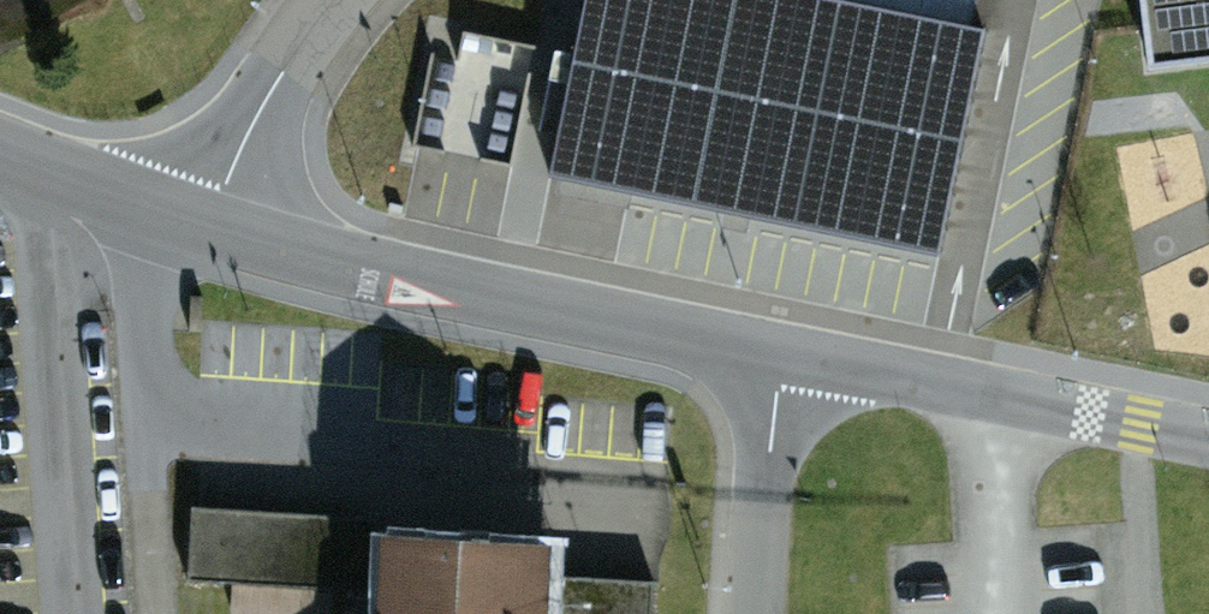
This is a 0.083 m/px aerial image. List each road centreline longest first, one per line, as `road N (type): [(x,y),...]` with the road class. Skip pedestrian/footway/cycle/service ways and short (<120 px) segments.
road 1 (unclassified): [(214,235),(785,358)]
road 2 (unclassified): [(785,358),(1208,440)]
road 3 (residential): [(347,0),(256,125),(214,235)]
road 4 (residential): [(754,613),(785,358)]
road 5 (unclassified): [(0,154),(214,235)]

